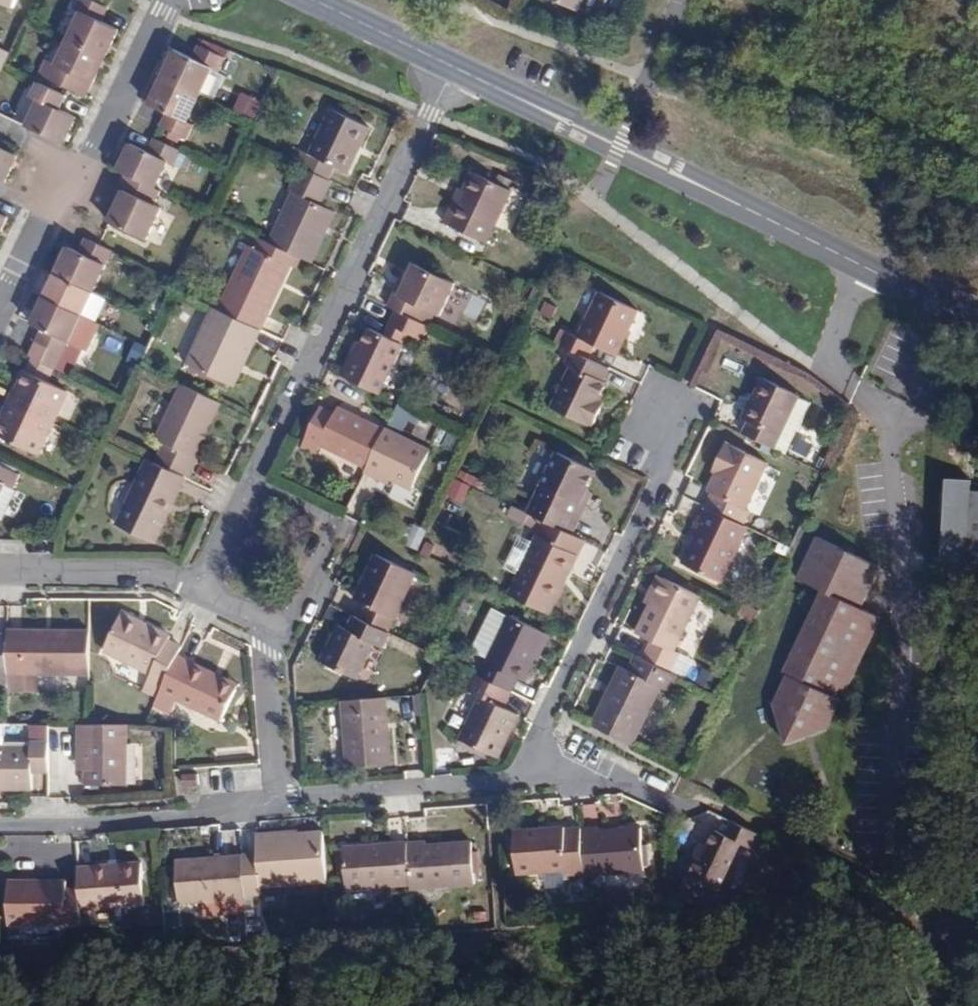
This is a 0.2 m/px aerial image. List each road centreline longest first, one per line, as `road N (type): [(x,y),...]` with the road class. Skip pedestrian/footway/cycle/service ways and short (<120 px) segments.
road 1 (residential): [(664,415),(662,471),(514,775),(278,800)]
road 2 (residential): [(196,588),(453,67)]
road 3 (unclassified): [(453,67),(862,267)]
road 4 (residential): [(278,800),(205,815),(0,826)]
road 5 (residential): [(196,588),(266,624),(278,800)]
road 6 (residential): [(0,569),(142,572),(196,588)]
road 7 (residential): [(86,170),(170,0)]
road 8 (residential): [(0,311),(48,210),(86,170)]
road 9 (unclassified): [(315,0),(453,67)]
road 10 (unclassified): [(977,319),(862,267)]

